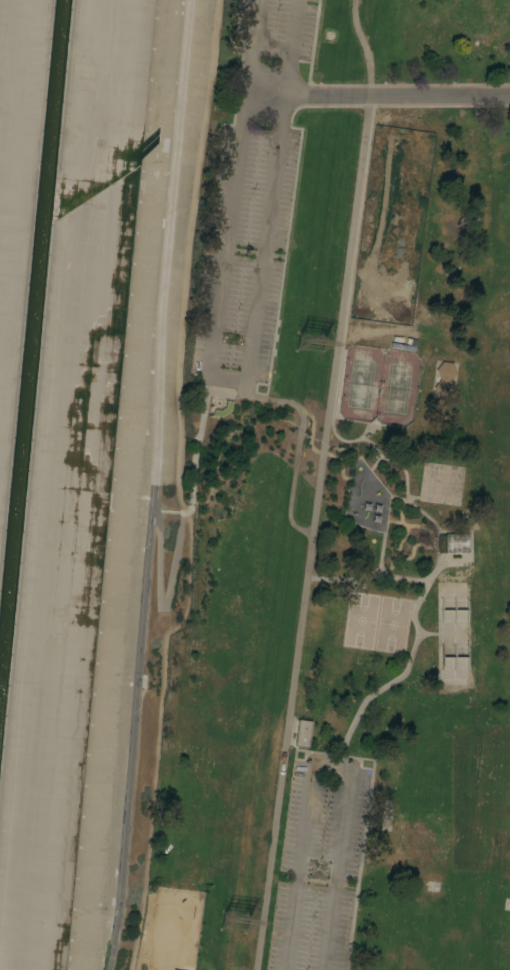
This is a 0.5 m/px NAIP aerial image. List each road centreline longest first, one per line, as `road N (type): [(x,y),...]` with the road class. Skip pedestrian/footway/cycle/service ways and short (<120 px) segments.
road 1 (residential): [(247,99),(509,97)]

